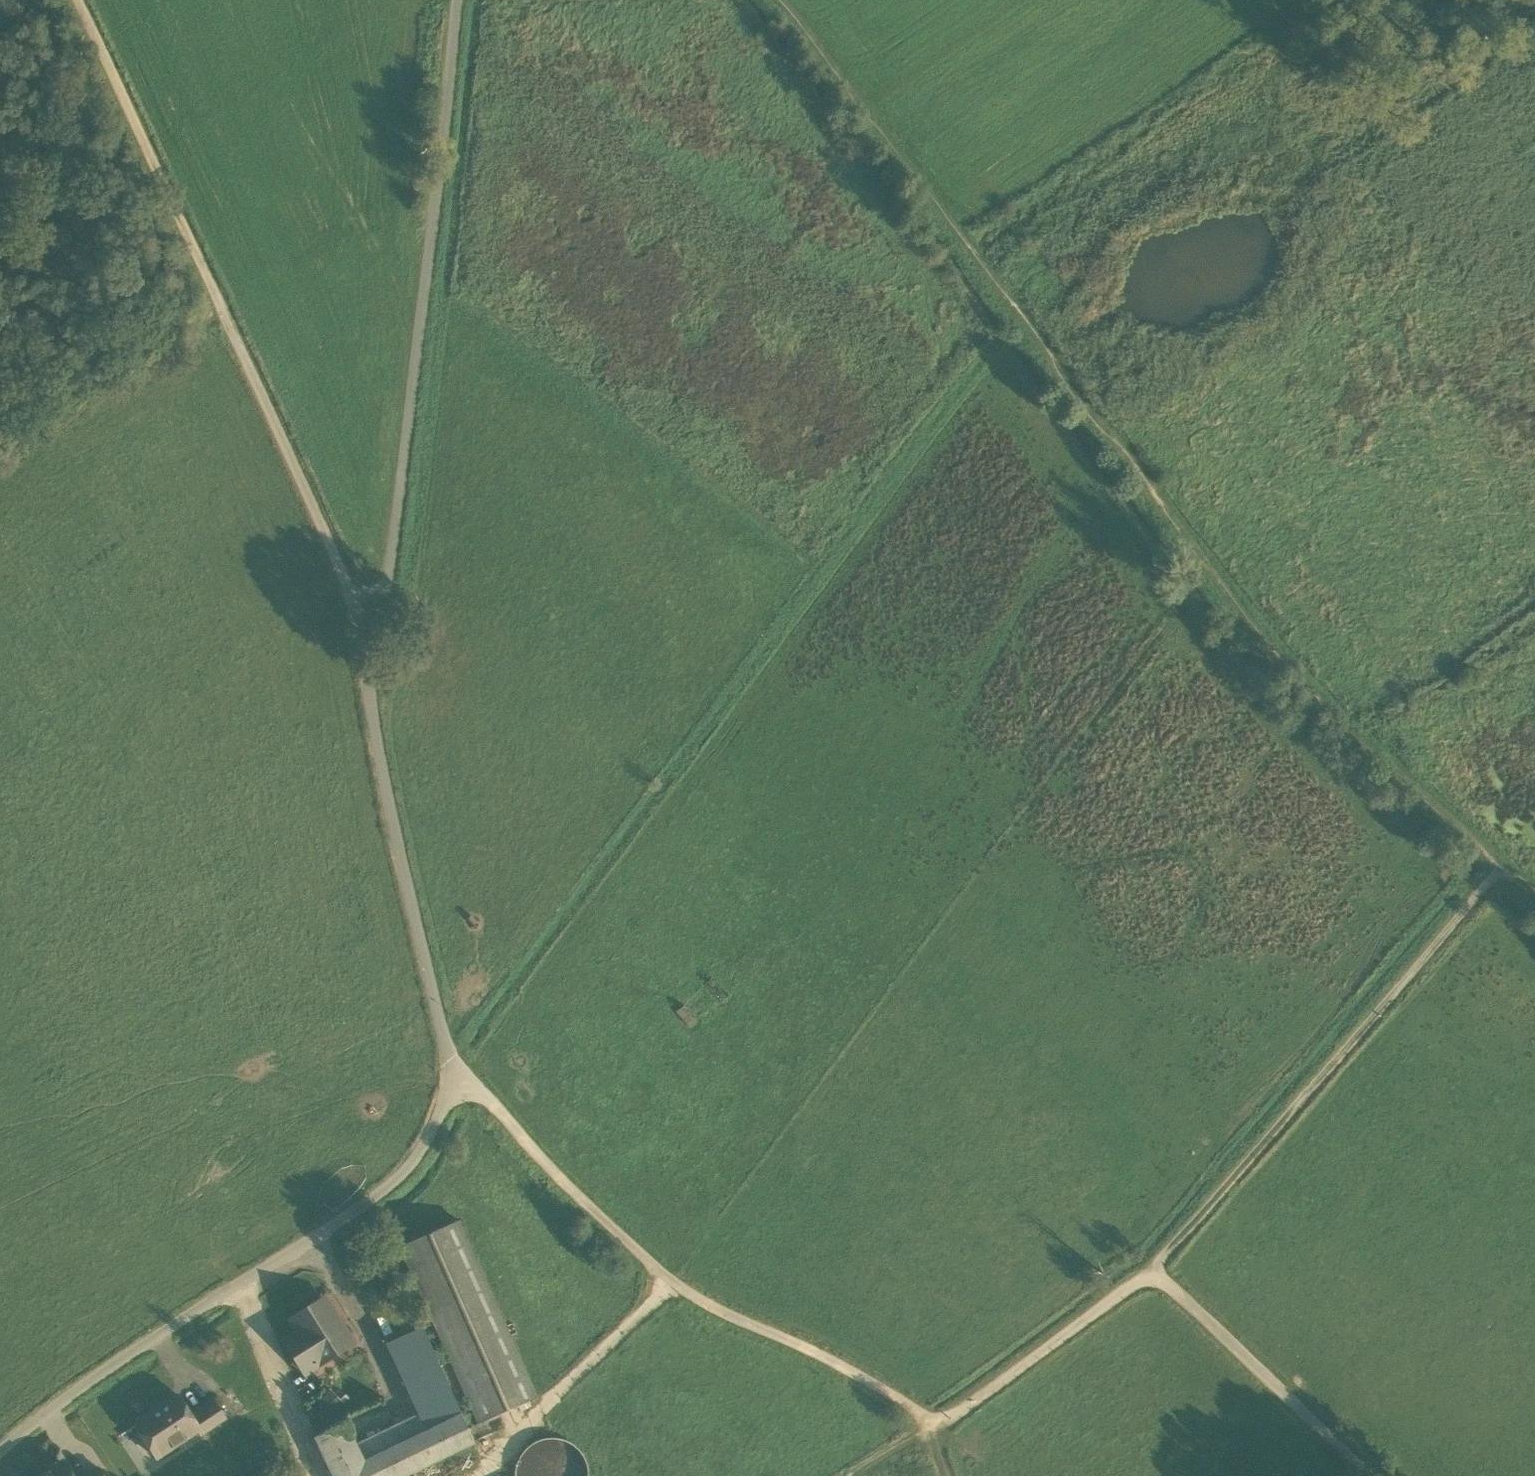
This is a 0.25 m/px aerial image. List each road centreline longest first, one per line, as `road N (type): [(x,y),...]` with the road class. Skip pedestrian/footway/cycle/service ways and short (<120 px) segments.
road 1 (track): [(373,633),(368,684),(414,932),(455,1076),(672,1290),(820,1354),(927,1424),(956,1417),(1152,1270)]
road 2 (track): [(1504,865),(1303,690),(786,0)]
road 3 (track): [(373,633),(68,0)]
road 4 (track): [(455,0),(373,633)]
road 5 (residential): [(455,1076),(425,1148),(384,1195),(50,1410),(0,1453)]
road 6 (track): [(1504,865),(1152,1270)]
road 7 (track): [(1152,1270),(1369,1475)]
road 8 (track): [(672,1290),(552,1397),(495,1461)]

